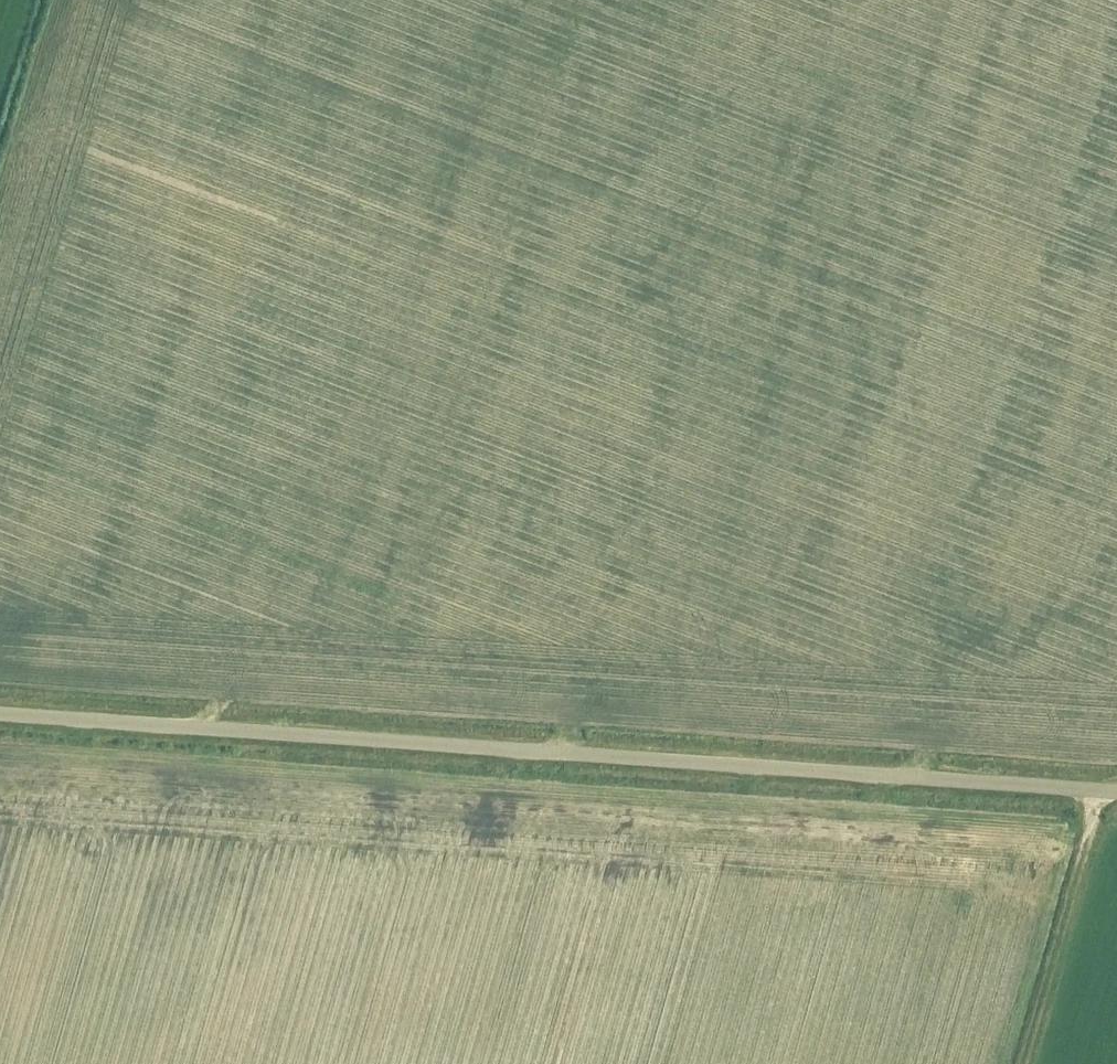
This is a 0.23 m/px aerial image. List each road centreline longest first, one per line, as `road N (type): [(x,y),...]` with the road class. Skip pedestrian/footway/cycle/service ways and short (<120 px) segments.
road 1 (unclassified): [(1116,796),(0,717)]
road 2 (track): [(1016,1063),(1104,795)]

